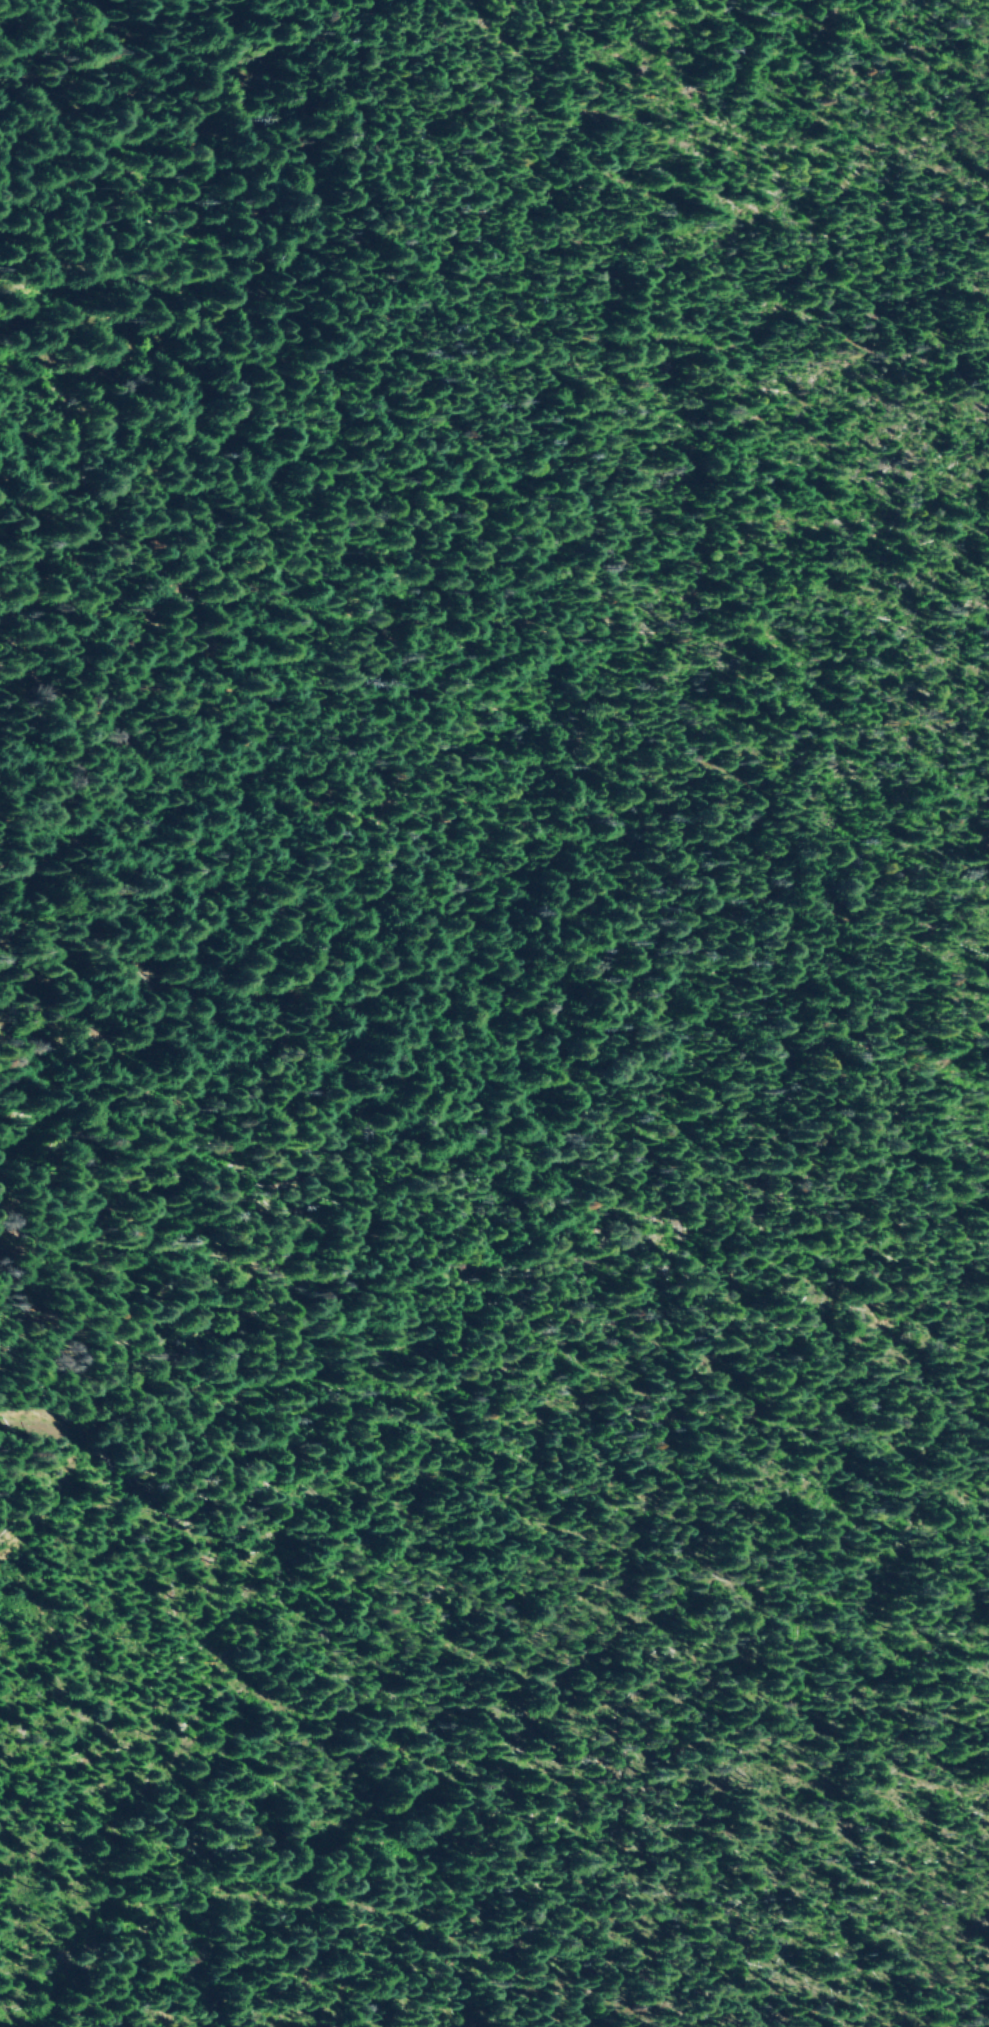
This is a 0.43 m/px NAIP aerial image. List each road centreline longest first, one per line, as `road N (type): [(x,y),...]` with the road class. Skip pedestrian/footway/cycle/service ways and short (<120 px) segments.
road 1 (track): [(988,1912),(951,1946),(929,2026)]

